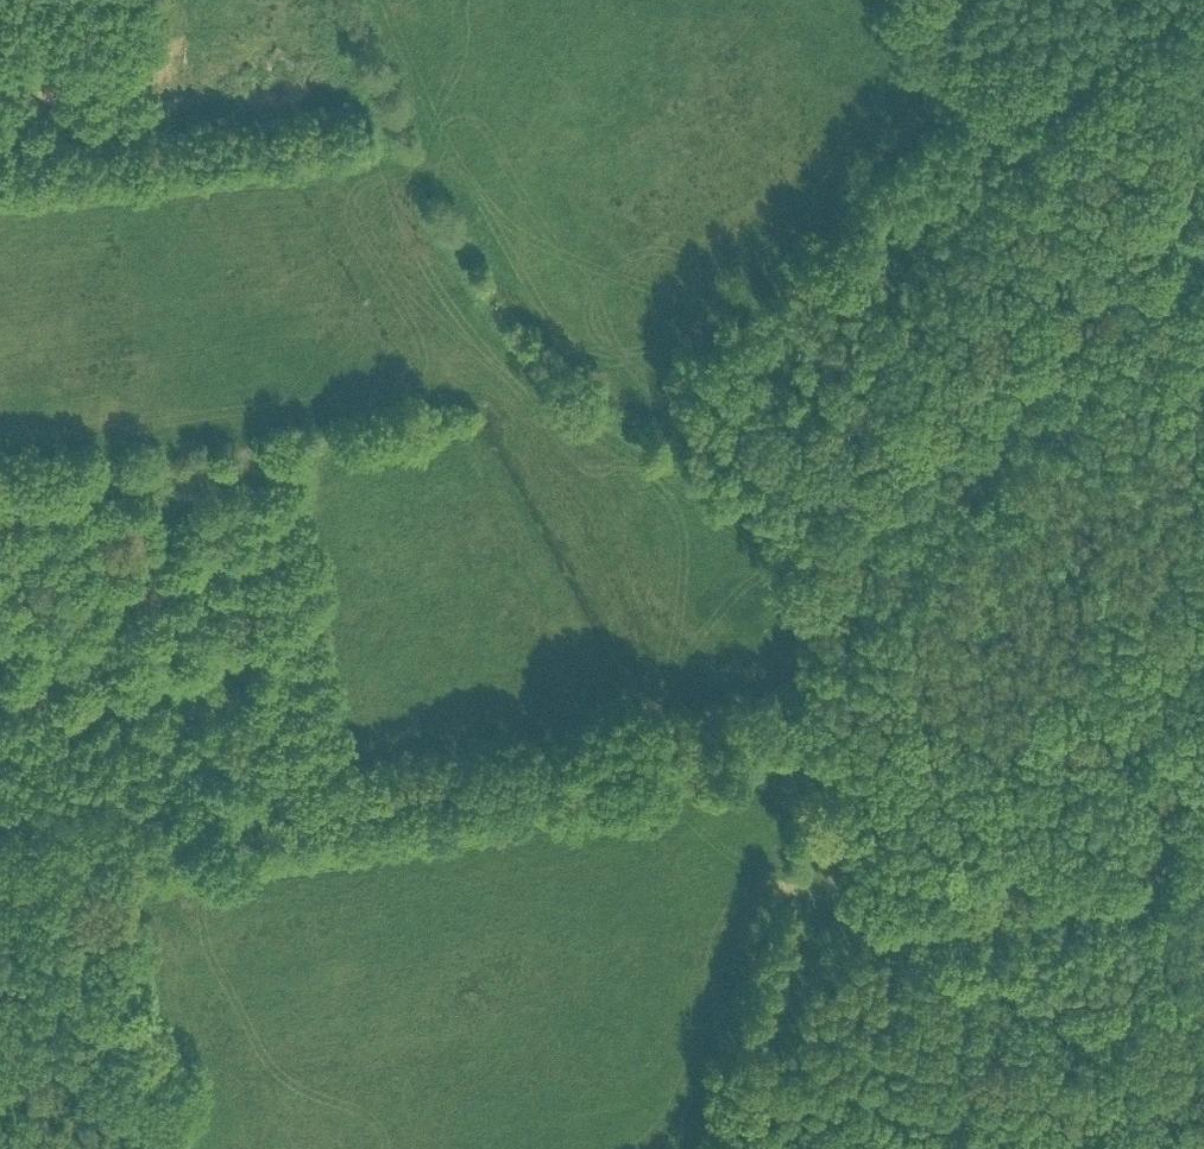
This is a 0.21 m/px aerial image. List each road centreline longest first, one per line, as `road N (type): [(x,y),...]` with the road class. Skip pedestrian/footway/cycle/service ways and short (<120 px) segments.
road 1 (track): [(662,746),(762,736),(794,746),(809,773),(827,887),(863,910),(949,914),(1203,872)]

